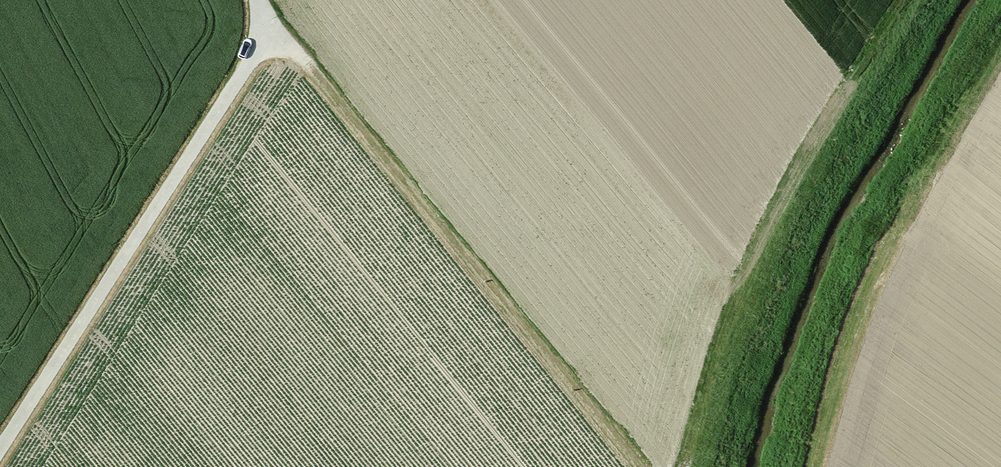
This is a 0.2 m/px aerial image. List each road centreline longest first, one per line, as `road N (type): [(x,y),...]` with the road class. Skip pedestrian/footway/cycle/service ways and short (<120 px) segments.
road 1 (track): [(271,5),(663,466)]
road 2 (track): [(901,0),(764,226),(667,466)]
road 3 (track): [(269,0),(0,419)]

